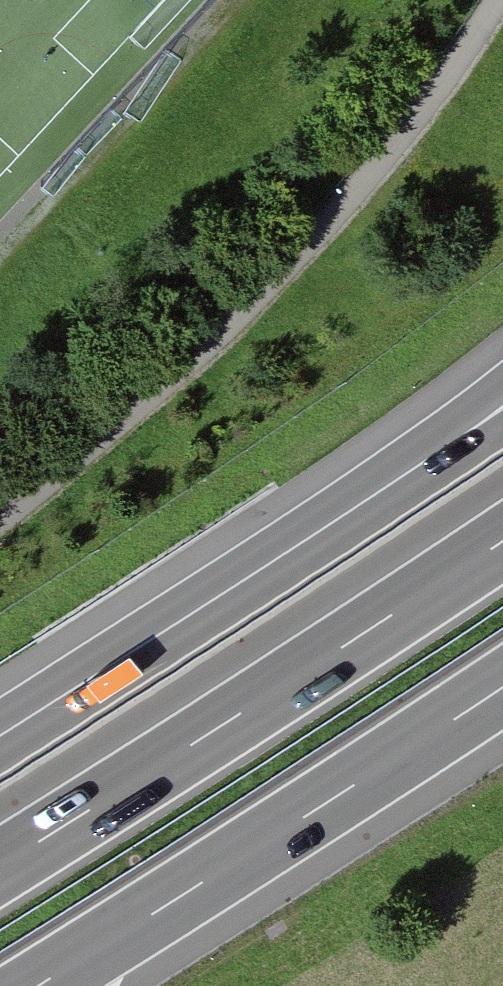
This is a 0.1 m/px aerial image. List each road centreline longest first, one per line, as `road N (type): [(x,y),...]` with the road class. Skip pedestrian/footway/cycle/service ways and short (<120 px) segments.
road 1 (motorway): [(502,539),(0,864)]
road 2 (motorway): [(41,985),(502,690)]
road 3 (motorway): [(502,384),(206,605)]
road 4 (motorway): [(502,434),(206,605)]
road 5 (motorway): [(206,605),(0,733)]

